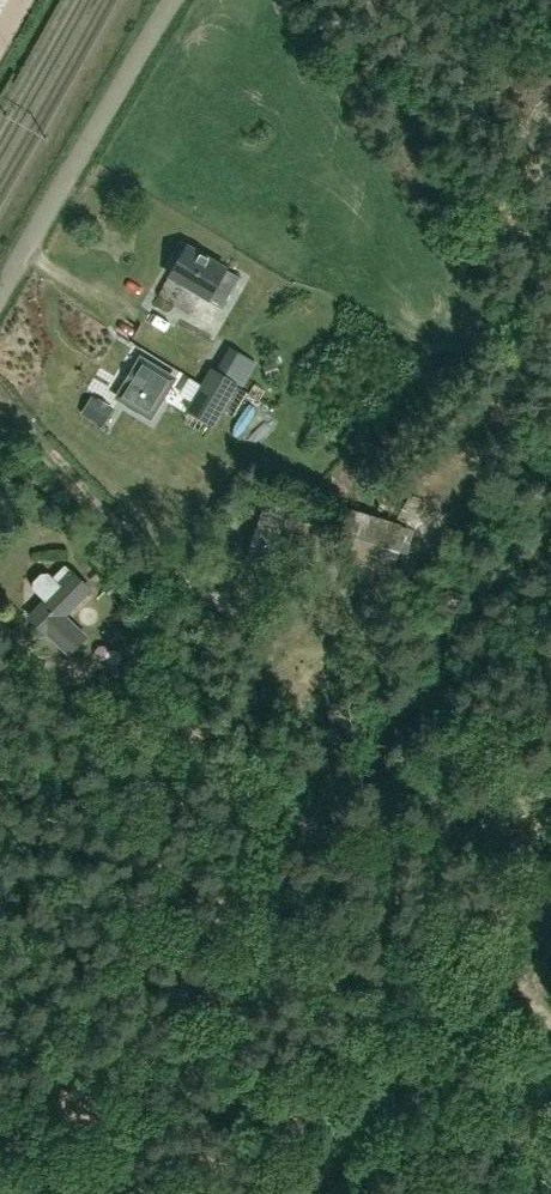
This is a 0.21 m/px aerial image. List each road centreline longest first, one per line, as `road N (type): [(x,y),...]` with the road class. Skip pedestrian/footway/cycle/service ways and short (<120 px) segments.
road 1 (track): [(550,1031),(507,968),(298,1193)]
road 2 (residential): [(0,290),(174,0)]

